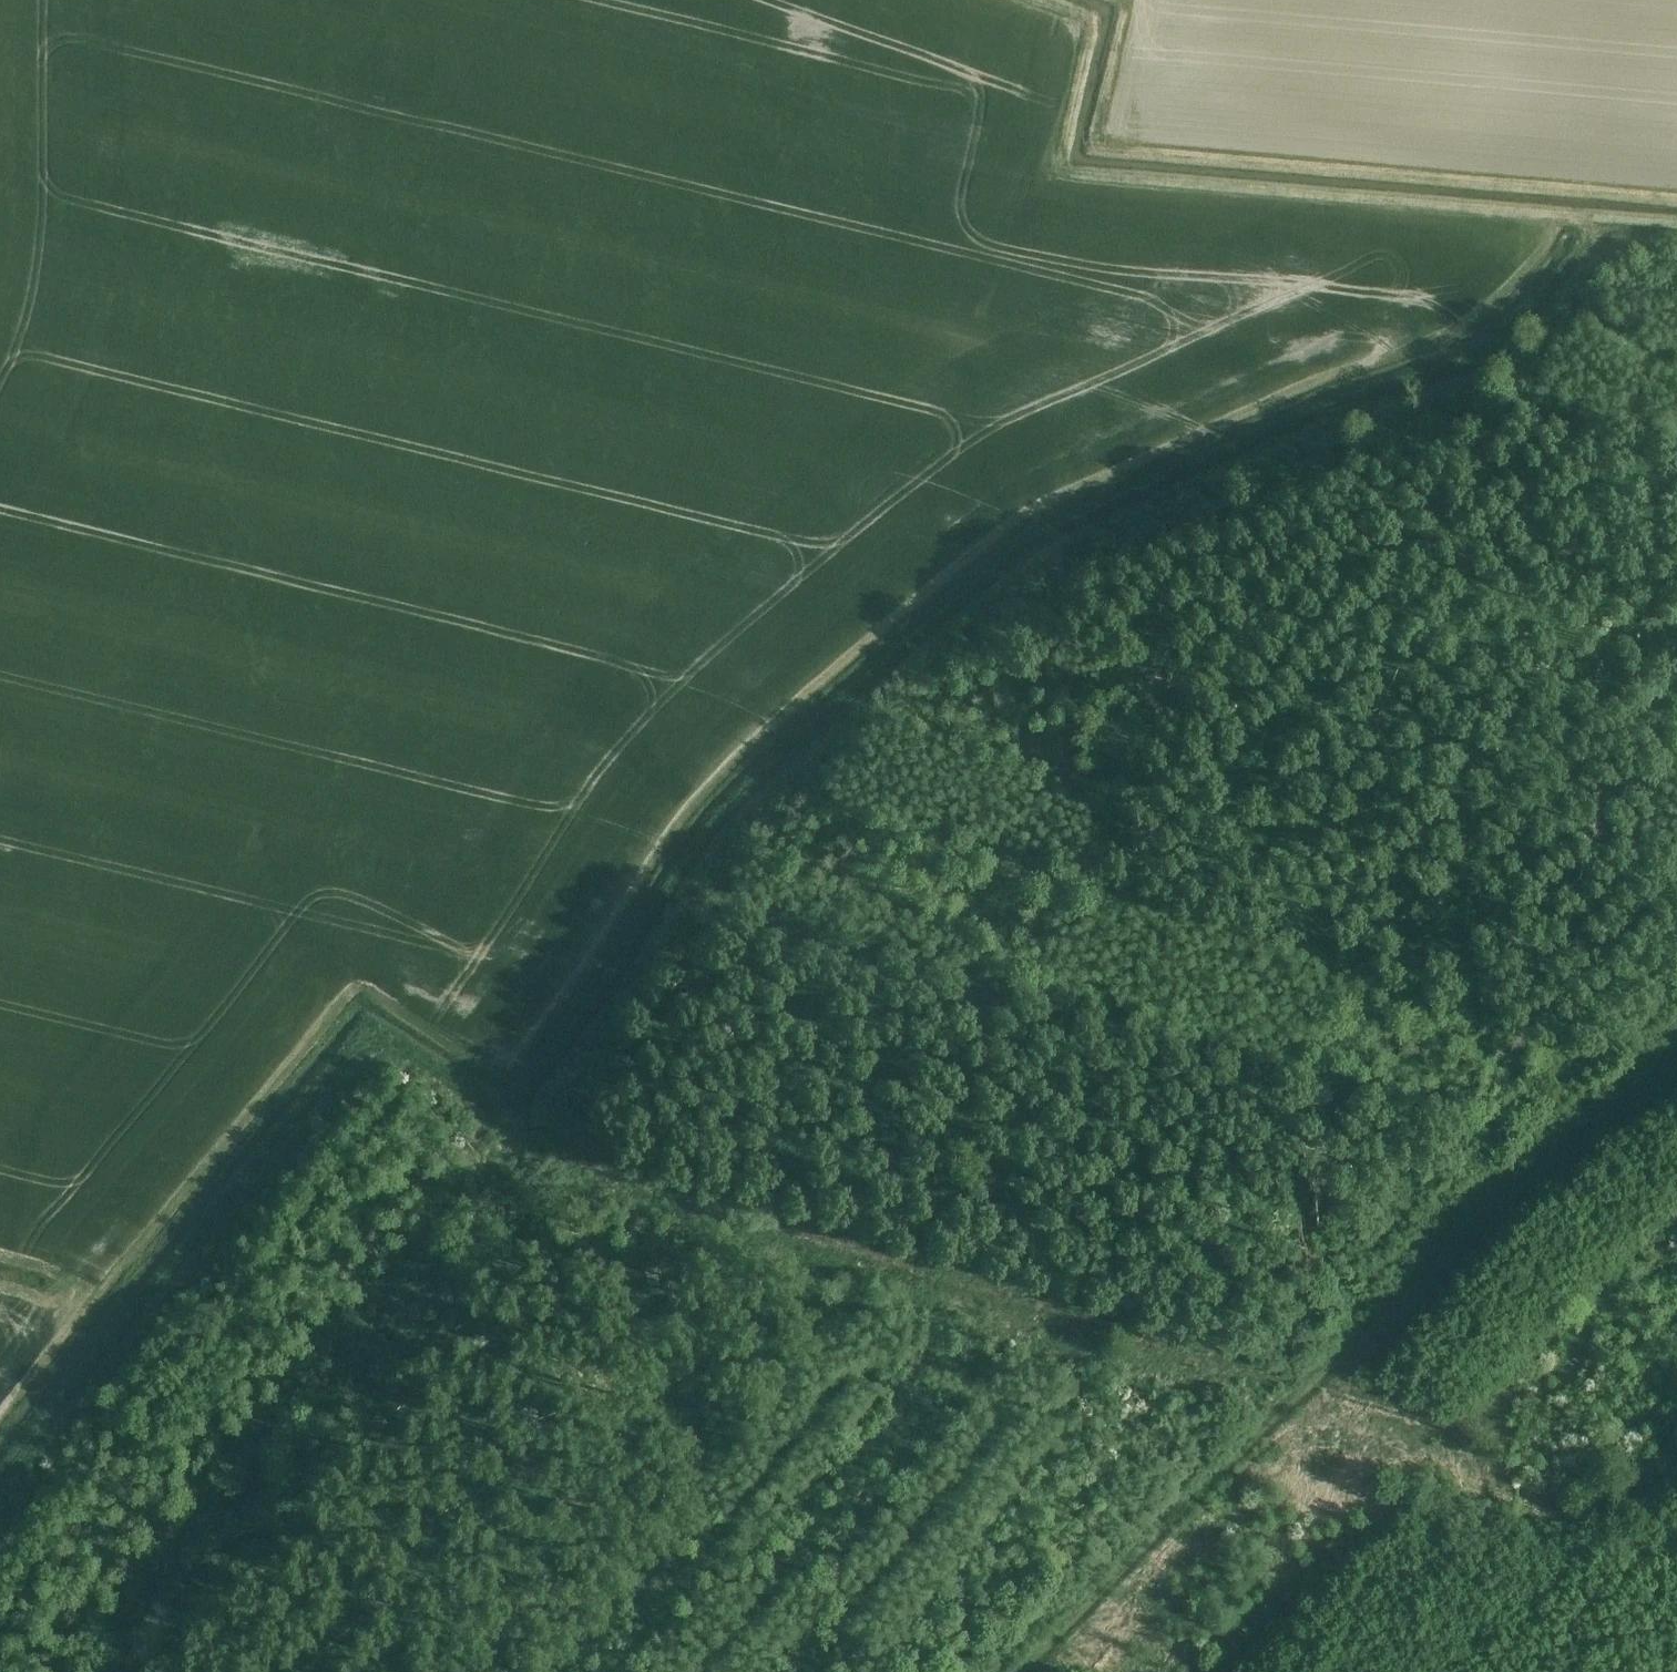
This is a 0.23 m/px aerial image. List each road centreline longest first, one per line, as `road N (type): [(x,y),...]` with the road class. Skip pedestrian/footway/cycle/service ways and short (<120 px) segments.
road 1 (track): [(1676,236),(1598,229),(1486,330),(1018,528),(701,815),(483,1111),(366,1028),(0,1472)]
road 2 (track): [(1025,1671),(1521,1191),(1676,1064)]

